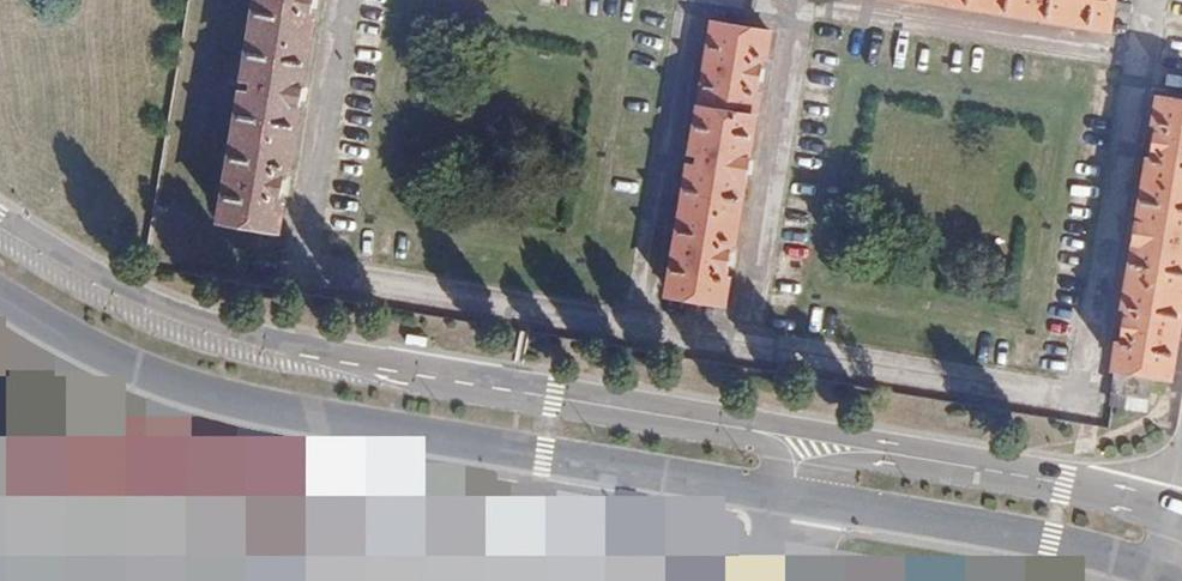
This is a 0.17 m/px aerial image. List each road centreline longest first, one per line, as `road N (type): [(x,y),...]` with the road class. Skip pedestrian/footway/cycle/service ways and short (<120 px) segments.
road 1 (unclassified): [(807,441),(237,346),(128,311),(0,239)]
road 2 (unclassified): [(0,304),(76,350),(171,391),(263,416),(796,507)]
road 3 (unclassified): [(1181,523),(1065,486),(807,441)]
road 4 (unclassified): [(796,507),(1029,547),(1148,580)]

